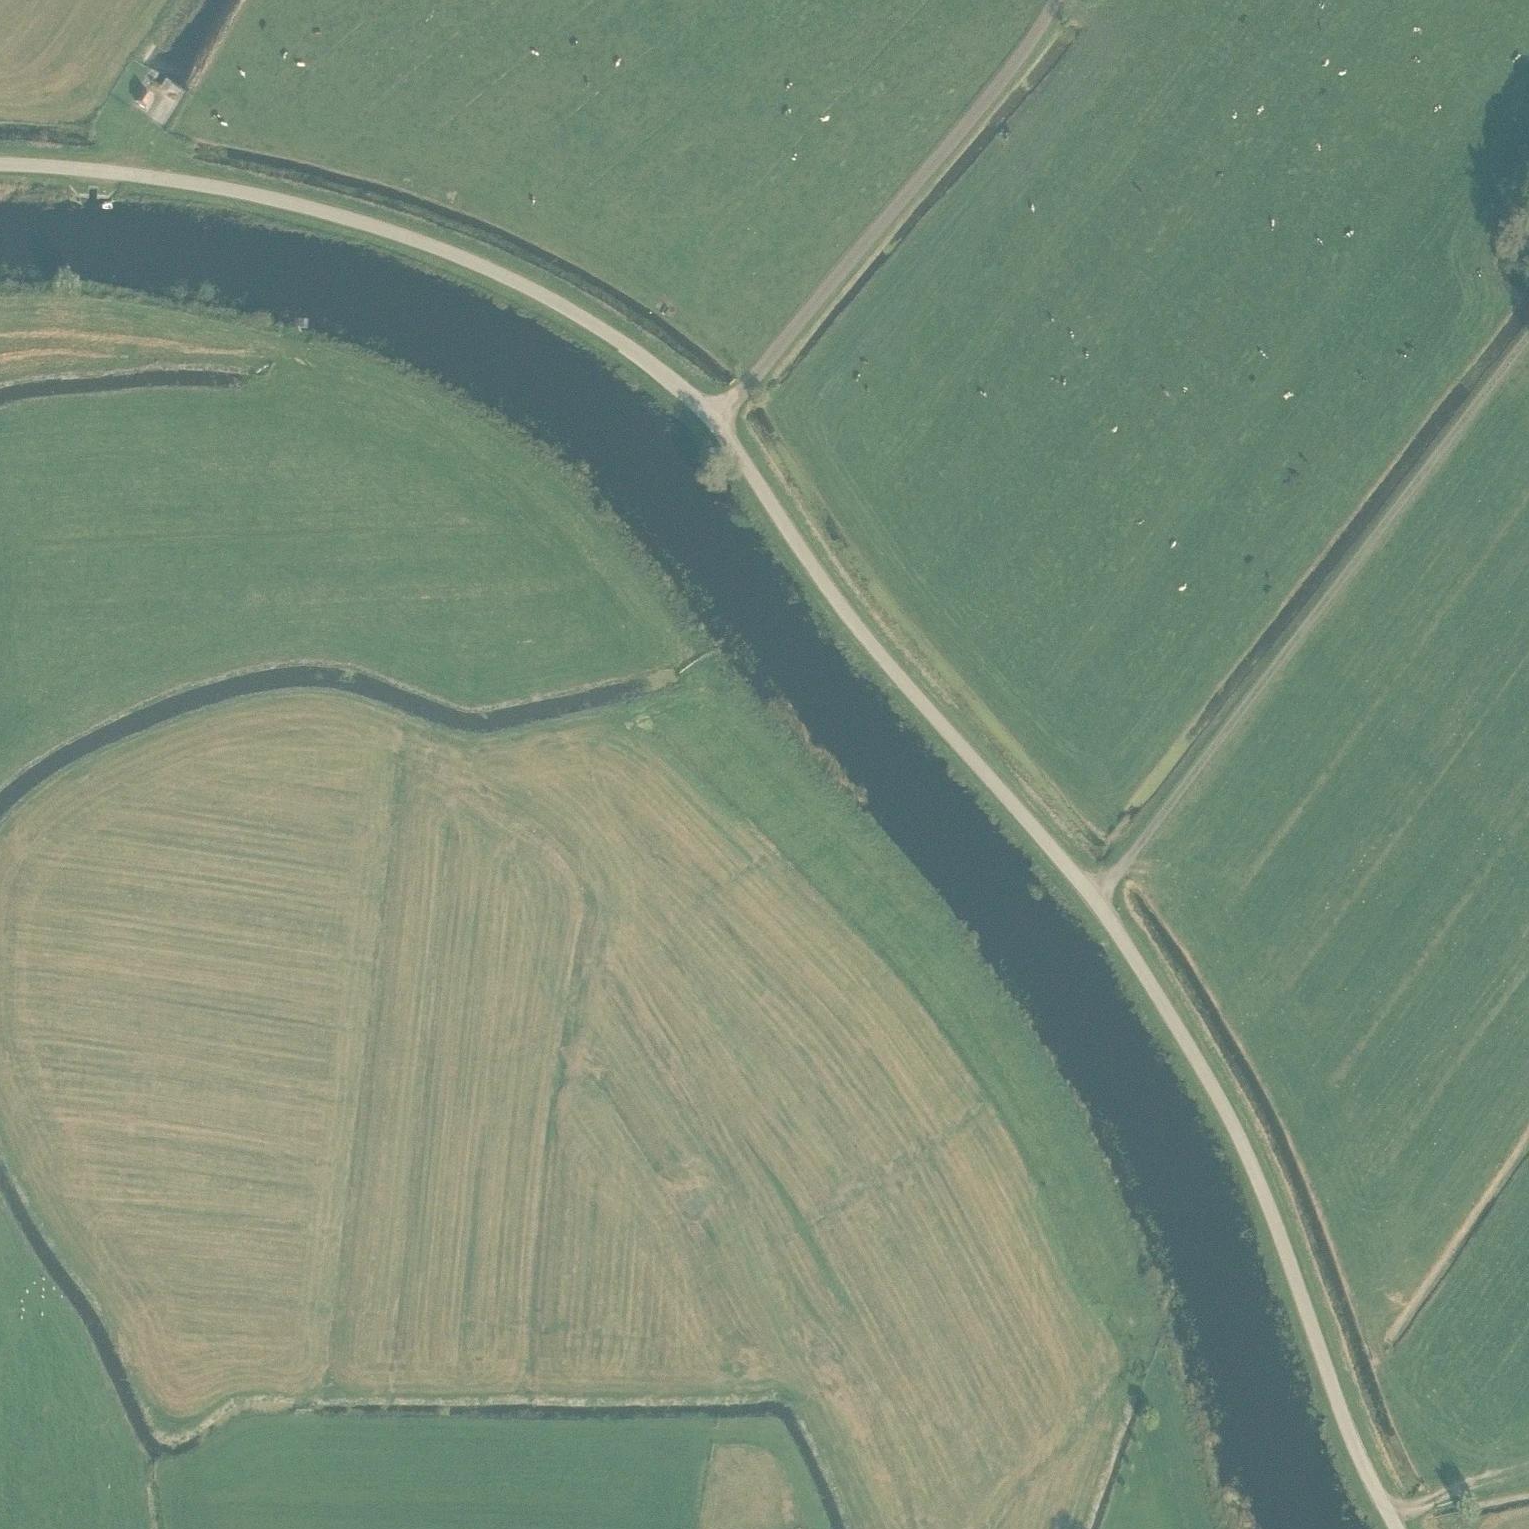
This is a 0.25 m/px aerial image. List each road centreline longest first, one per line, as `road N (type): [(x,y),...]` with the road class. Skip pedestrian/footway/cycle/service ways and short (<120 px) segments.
road 1 (unclassified): [(1398,1528),(1355,1450),(1244,1151),(1142,970),(1095,897),(851,627),(716,416),(616,338),(540,293),(410,238),(321,209),(181,180),(0,164)]

